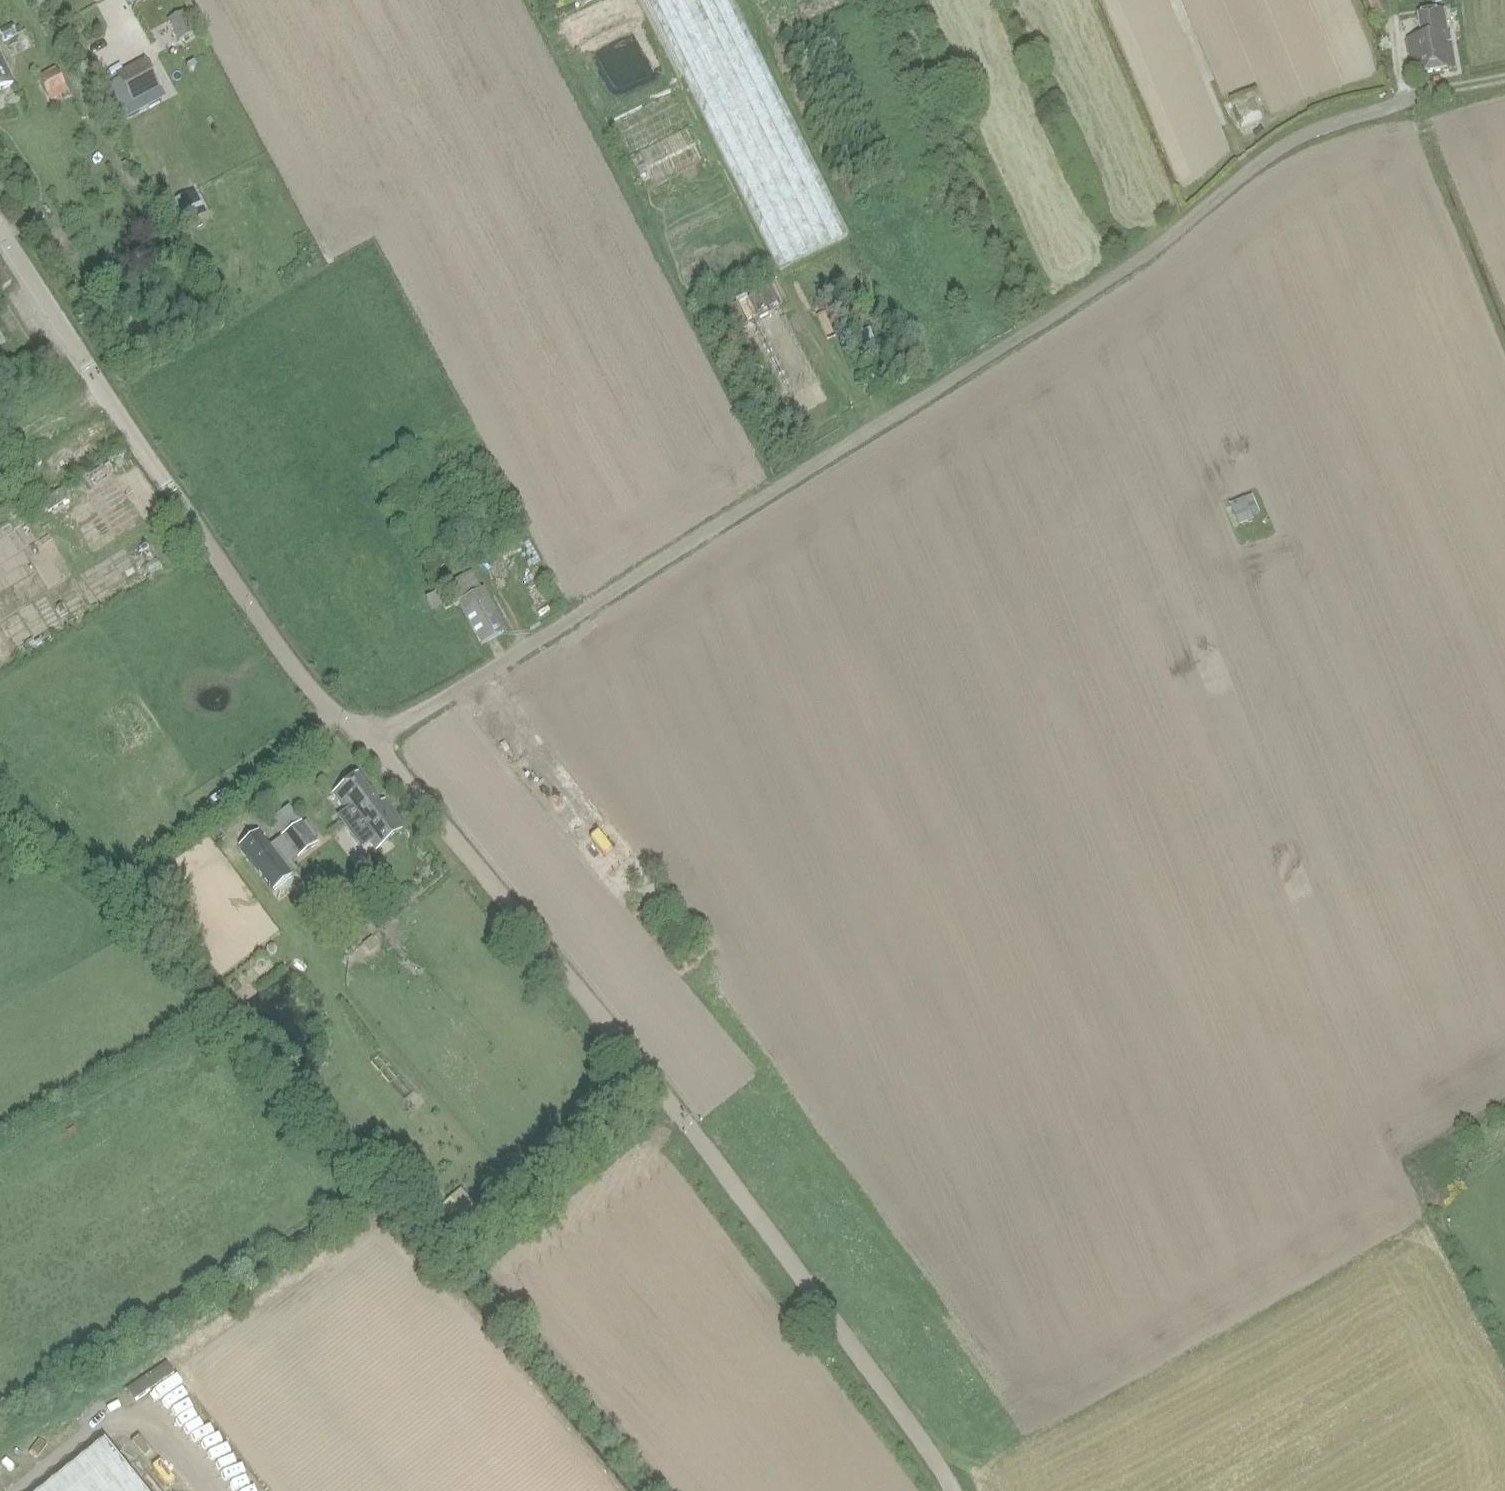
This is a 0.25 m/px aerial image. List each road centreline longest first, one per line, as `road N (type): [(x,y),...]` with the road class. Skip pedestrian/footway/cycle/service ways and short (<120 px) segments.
road 1 (track): [(373,743),(1145,256),(1273,151),(1318,126),(1504,78)]
road 2 (track): [(953,1490),(690,1129),(373,743),(293,667),(169,483)]
road 3 (unclassified): [(169,483),(0,229)]

